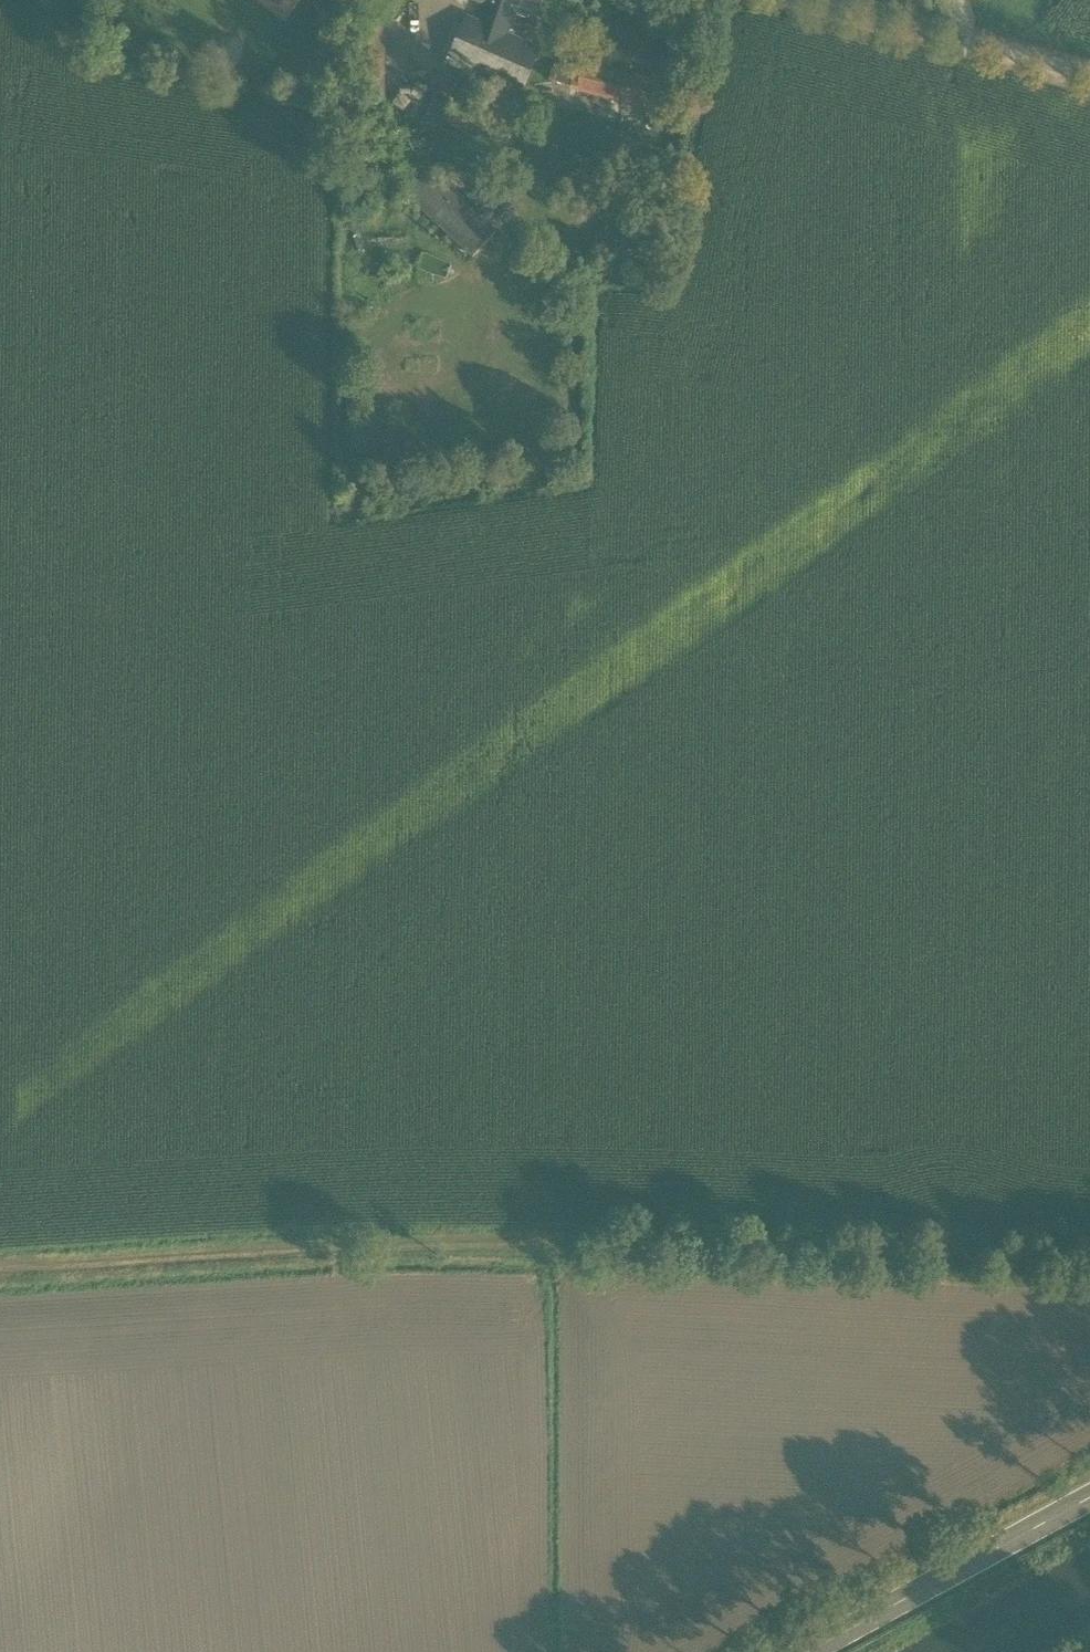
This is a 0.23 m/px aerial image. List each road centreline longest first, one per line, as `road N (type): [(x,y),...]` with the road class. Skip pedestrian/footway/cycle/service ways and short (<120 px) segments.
road 1 (track): [(0,1270),(369,1247),(1089,1278)]
road 2 (primary): [(812,1651),(1089,1499)]
road 3 (unclassified): [(1089,78),(812,0)]

